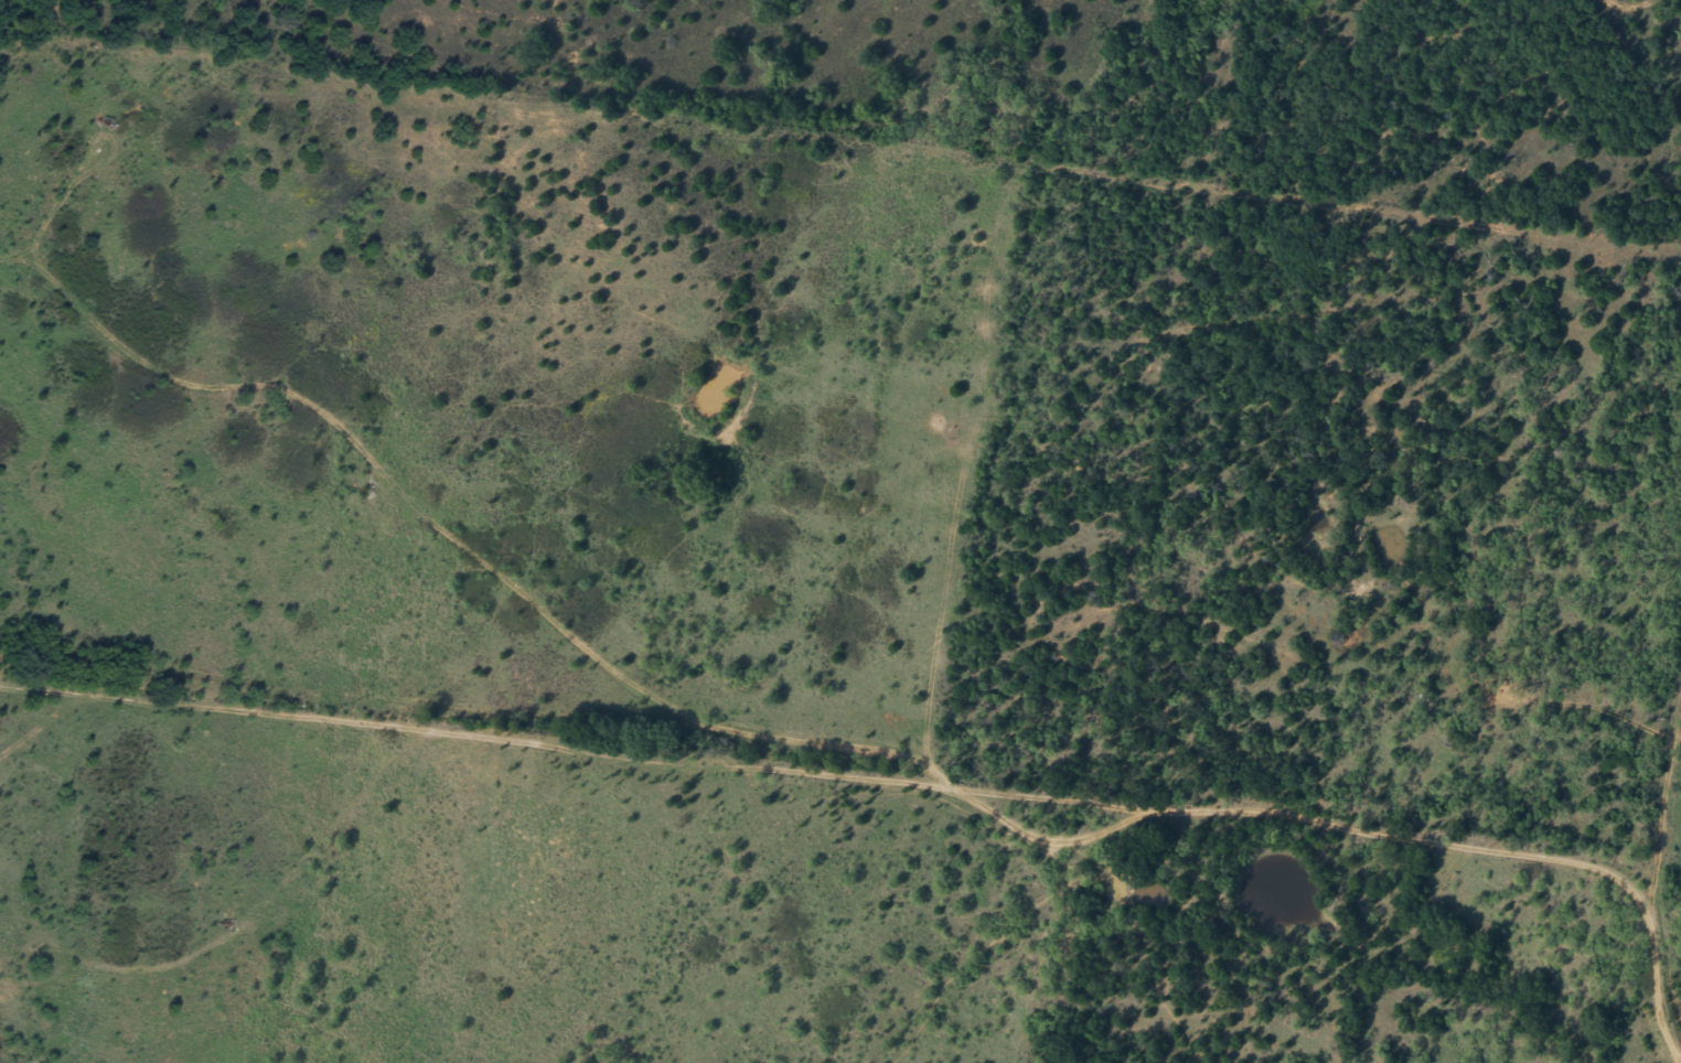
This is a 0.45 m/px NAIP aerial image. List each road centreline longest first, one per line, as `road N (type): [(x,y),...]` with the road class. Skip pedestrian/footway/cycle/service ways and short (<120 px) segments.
road 1 (residential): [(0,673),(1260,813),(1575,859),(1632,877),(1658,910),(1680,1028)]
road 2 (residential): [(1680,771),(1658,910)]

